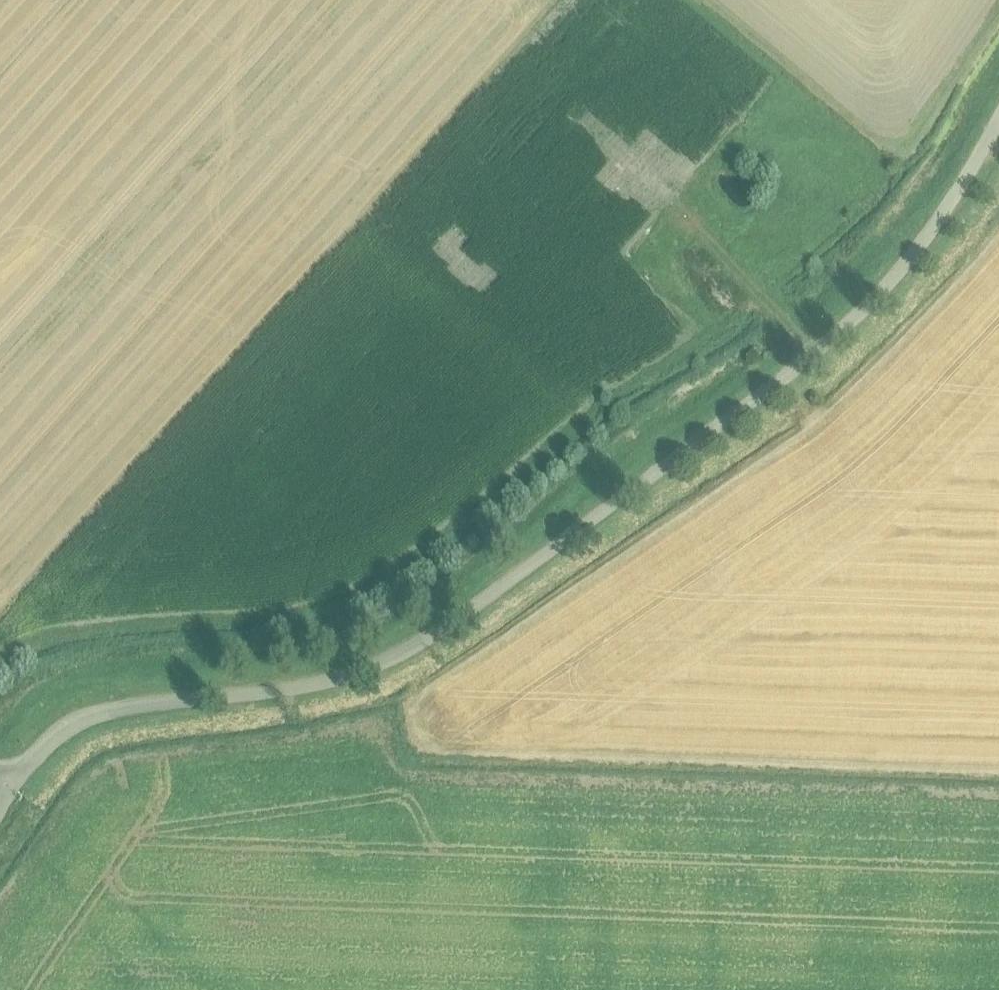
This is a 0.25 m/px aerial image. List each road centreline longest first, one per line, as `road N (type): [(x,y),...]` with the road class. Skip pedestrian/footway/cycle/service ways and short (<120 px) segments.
road 1 (unclassified): [(13,785),(45,746),(92,716),(333,683),(403,654),(464,613),(873,303),(946,209),(998,120)]

